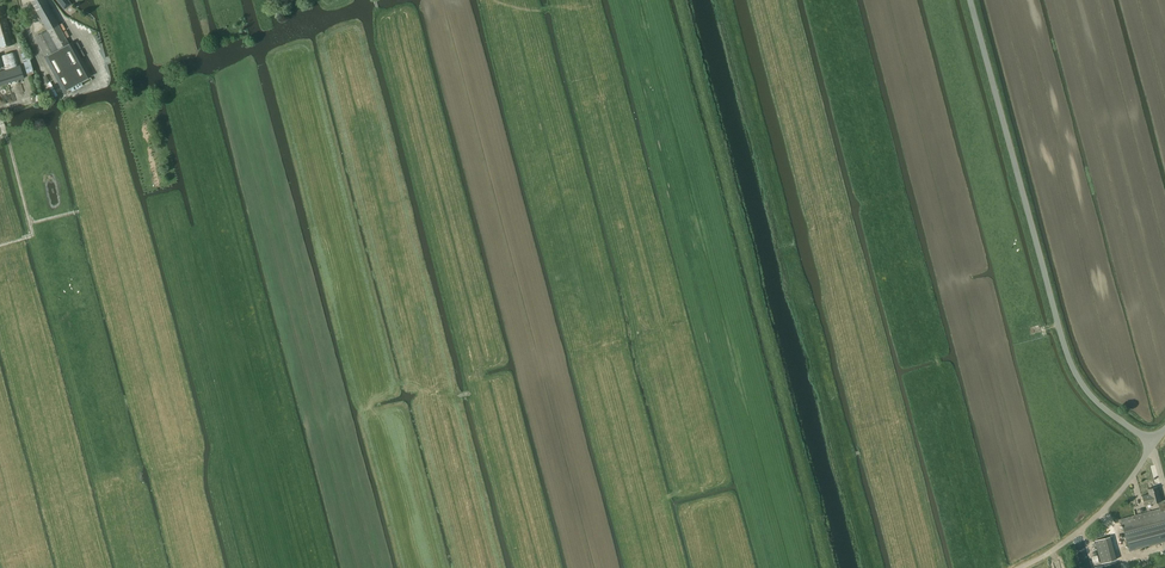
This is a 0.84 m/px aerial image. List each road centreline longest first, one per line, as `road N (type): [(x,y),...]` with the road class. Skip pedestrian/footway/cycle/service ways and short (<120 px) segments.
road 1 (unclassified): [(1154,442),(1099,406),(1065,355),(969,0)]
road 2 (unclassified): [(1021,567),(1103,510),(1154,442)]

